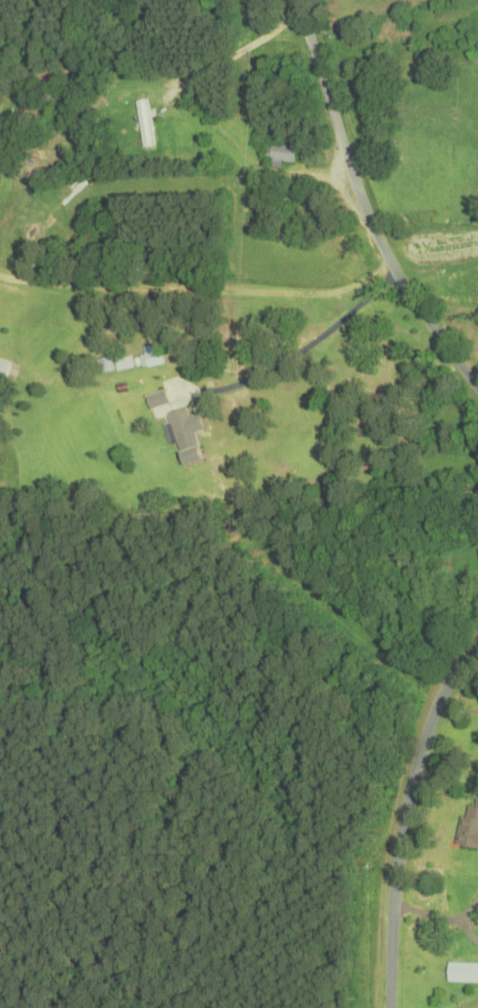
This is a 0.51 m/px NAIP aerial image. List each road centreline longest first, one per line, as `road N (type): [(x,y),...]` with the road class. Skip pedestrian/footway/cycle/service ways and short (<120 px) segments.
road 1 (residential): [(477,382),(390,262),(299,0)]
road 2 (residential): [(393,1007),(394,907),(414,784),(428,731),(477,648)]

